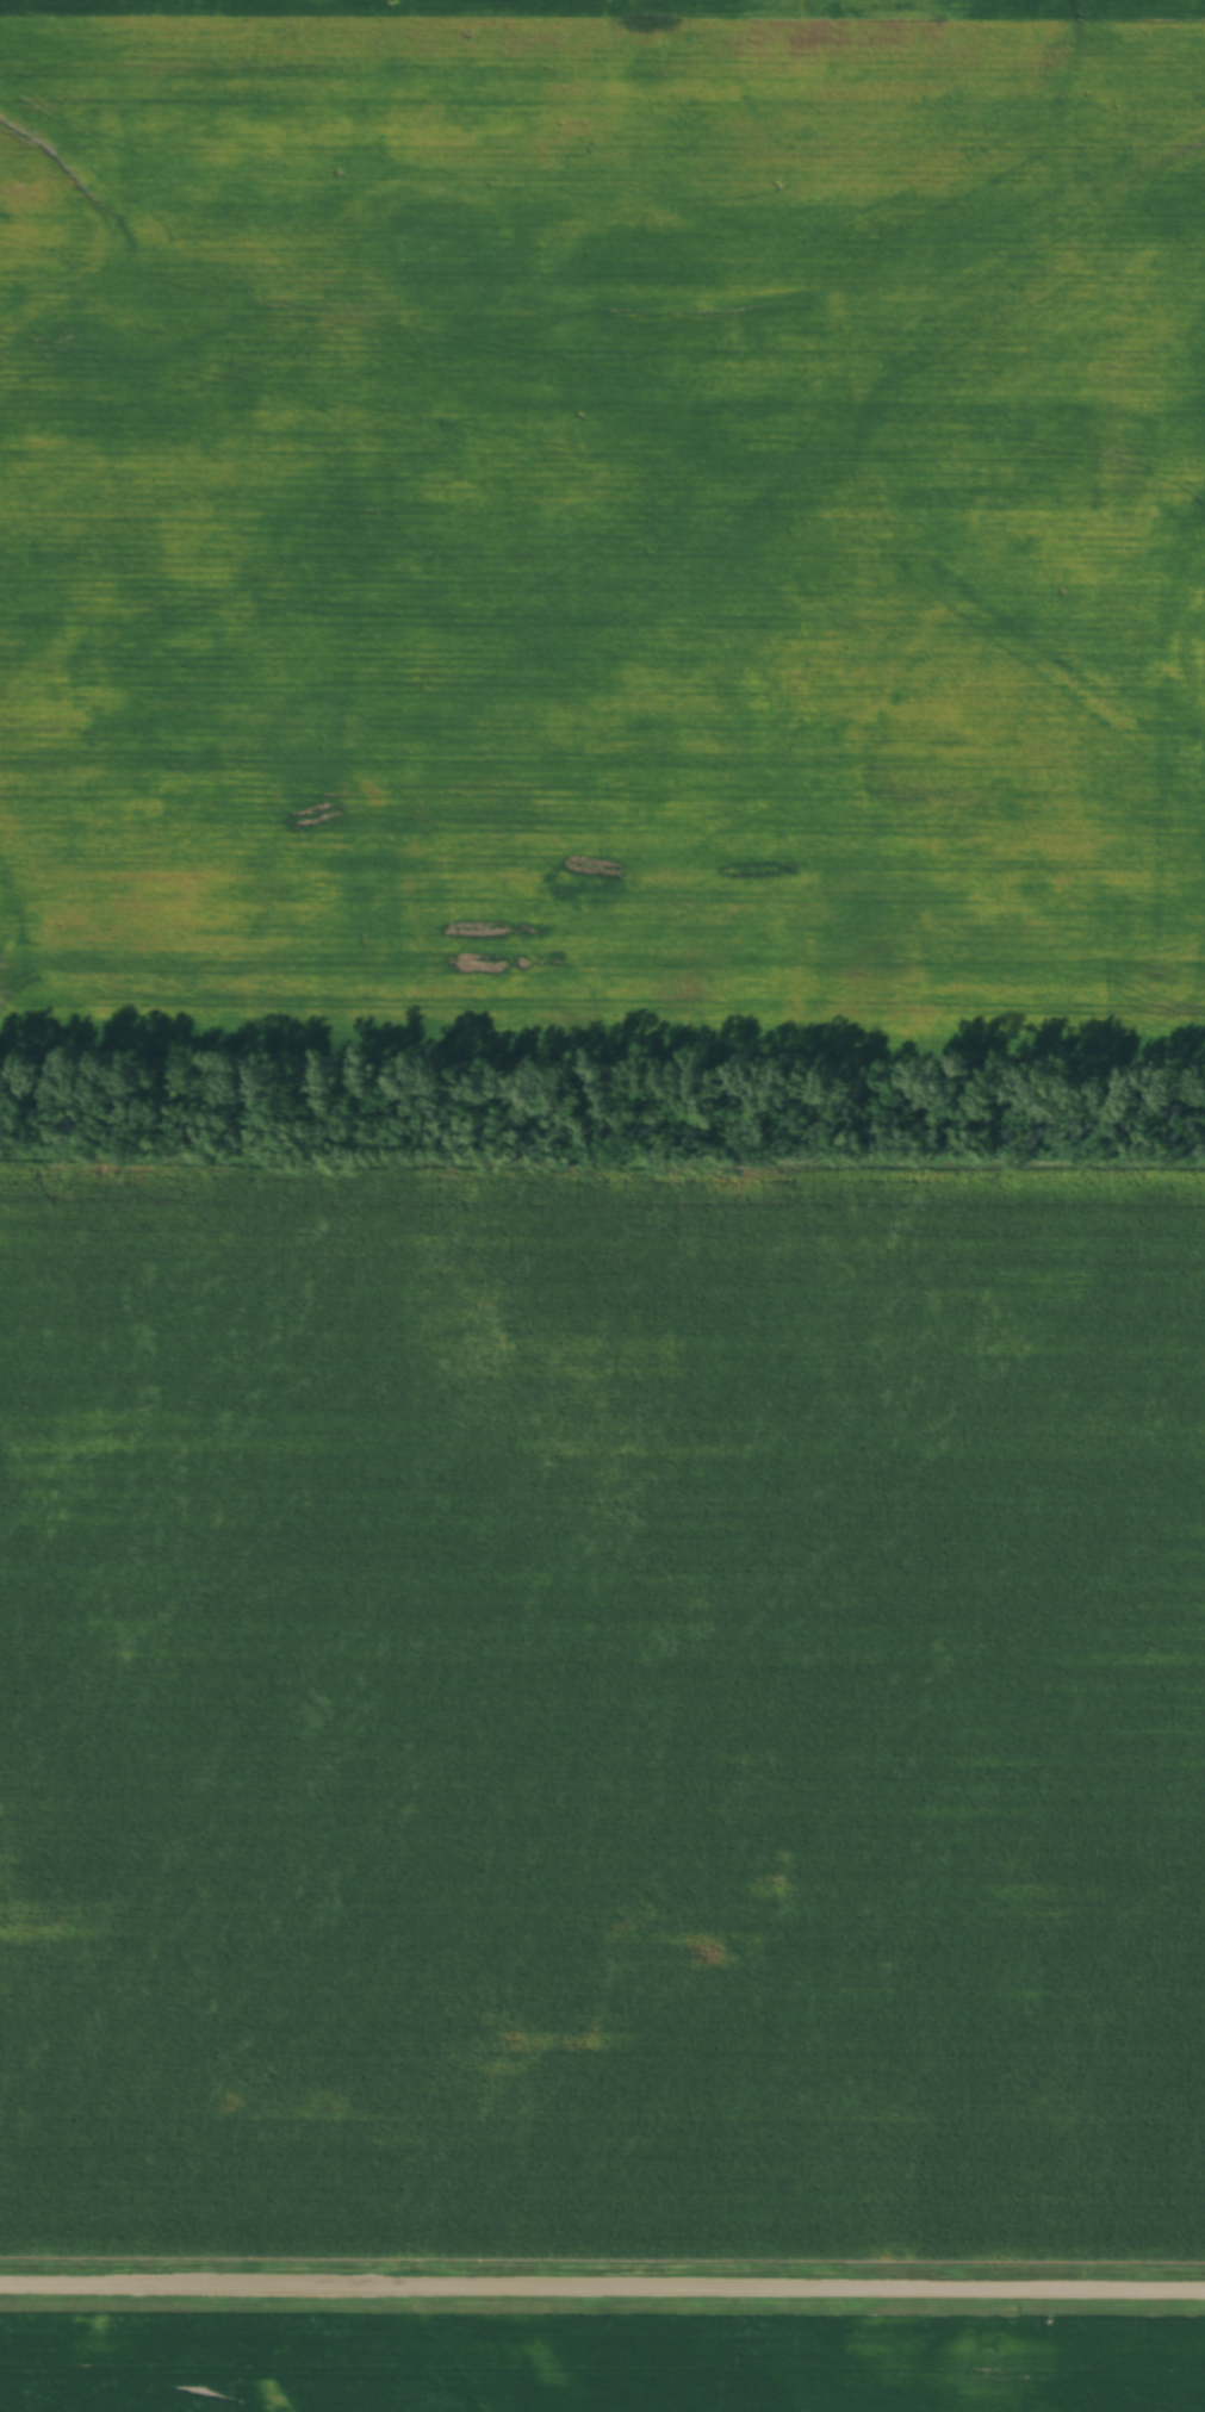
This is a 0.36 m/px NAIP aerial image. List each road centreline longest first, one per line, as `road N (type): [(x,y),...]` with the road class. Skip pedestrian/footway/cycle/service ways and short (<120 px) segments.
road 1 (residential): [(0,2289),(1204,2296)]

